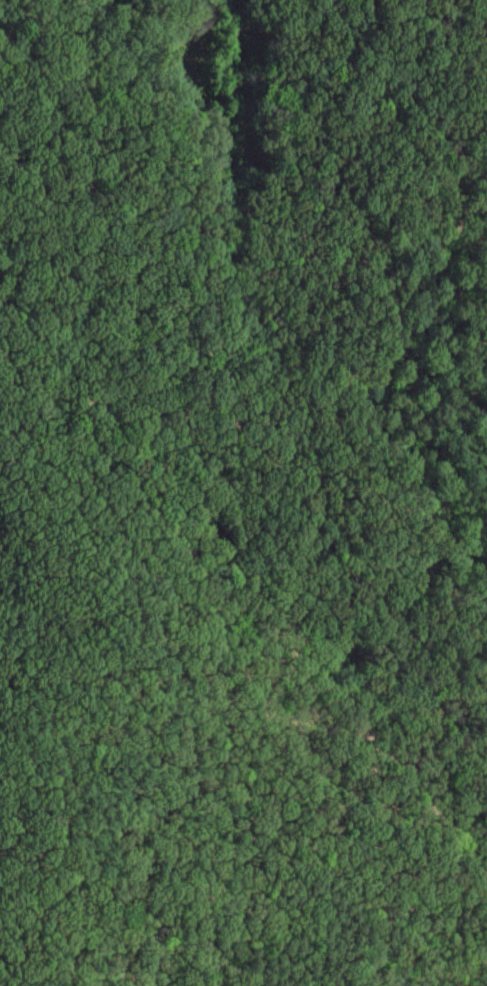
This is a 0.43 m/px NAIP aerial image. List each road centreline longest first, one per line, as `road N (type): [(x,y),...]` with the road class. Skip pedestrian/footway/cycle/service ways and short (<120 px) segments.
road 1 (track): [(228,0),(218,54),(224,122),(207,319),(218,374),(263,443),(277,513),(257,834),(226,985)]
road 2 (track): [(486,864),(0,296)]

